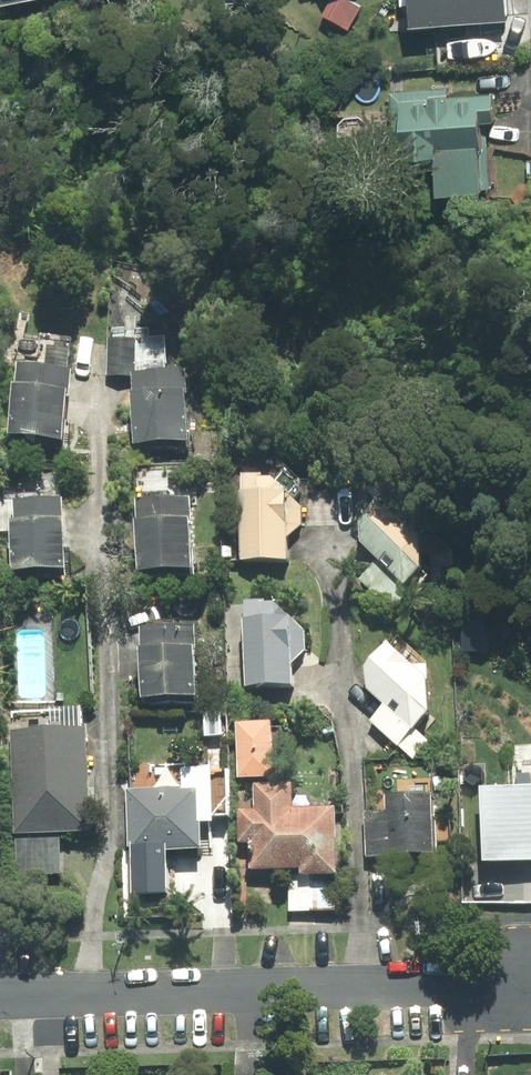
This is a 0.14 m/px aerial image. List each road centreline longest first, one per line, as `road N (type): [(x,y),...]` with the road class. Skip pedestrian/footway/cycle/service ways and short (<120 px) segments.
road 1 (residential): [(506,985),(0,1000)]

